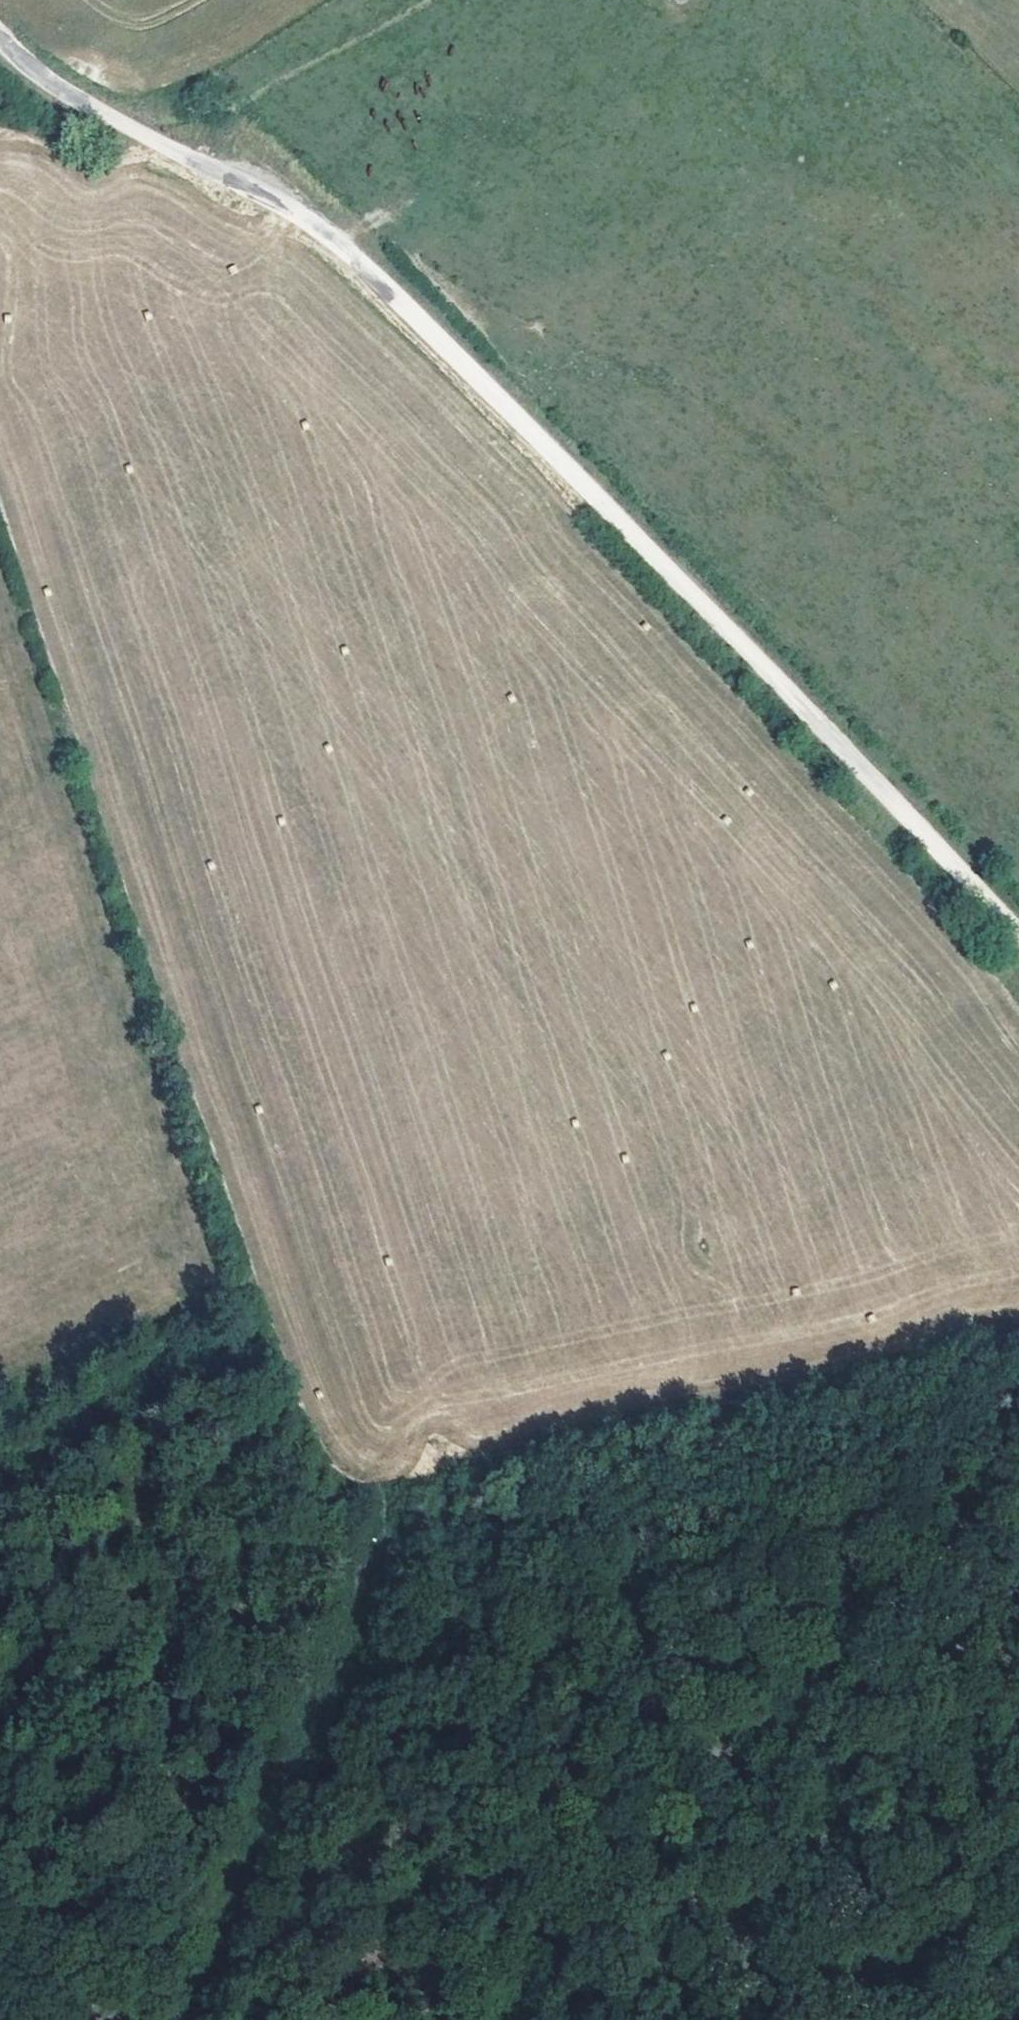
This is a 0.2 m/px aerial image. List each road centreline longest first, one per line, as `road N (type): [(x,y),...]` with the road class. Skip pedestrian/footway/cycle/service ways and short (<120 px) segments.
road 1 (track): [(0,4),(45,80),(245,158),(1018,948)]

